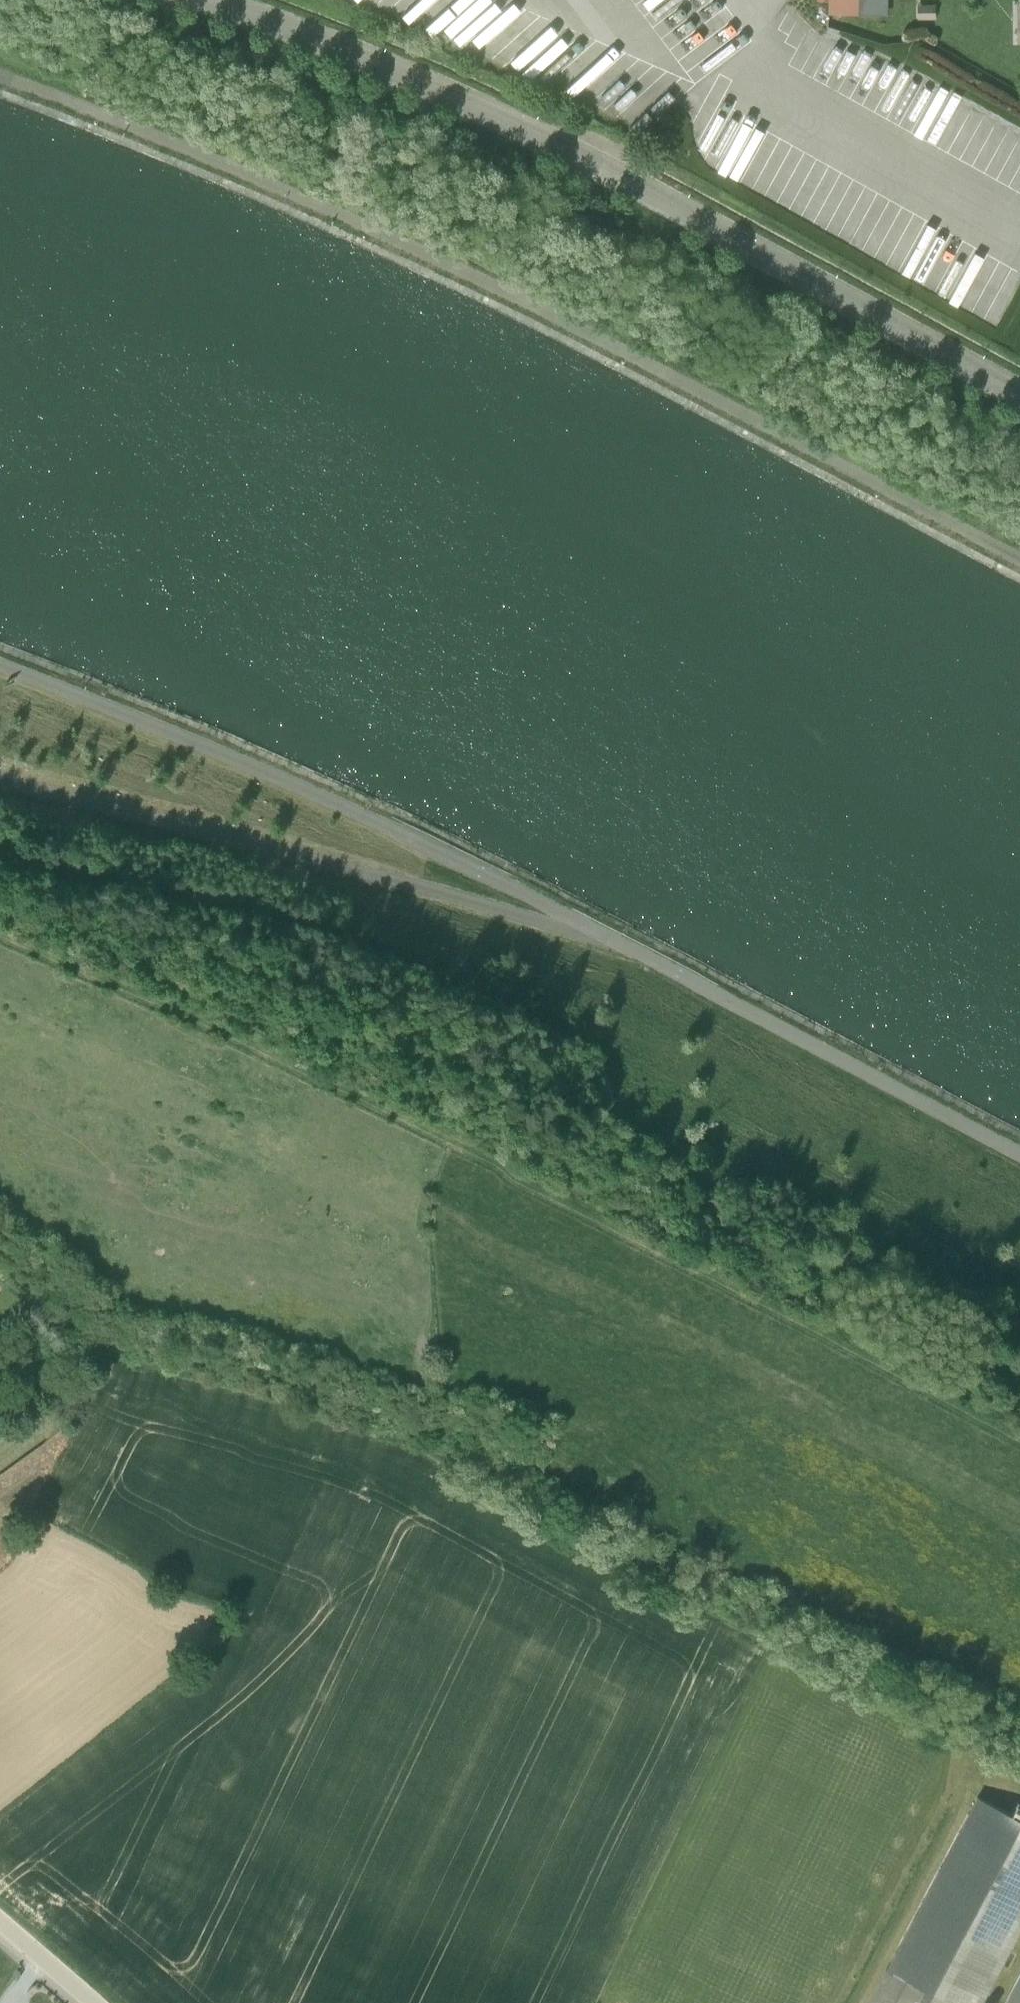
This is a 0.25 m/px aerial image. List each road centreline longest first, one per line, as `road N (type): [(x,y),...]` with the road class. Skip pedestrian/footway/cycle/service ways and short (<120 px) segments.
road 1 (unclassified): [(216,0),(513,112),(1019,393)]
road 2 (unclassified): [(0,1917),(104,2002)]

